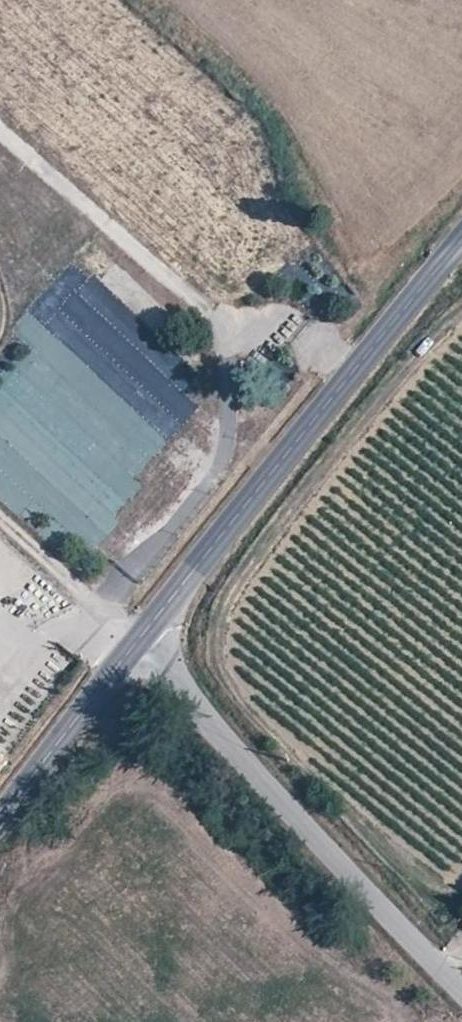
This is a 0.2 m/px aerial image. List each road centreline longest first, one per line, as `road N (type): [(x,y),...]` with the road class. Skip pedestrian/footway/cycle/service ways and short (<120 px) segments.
road 1 (tertiary): [(461,242),(139,638)]
road 2 (unclassified): [(461,992),(139,638)]
road 3 (track): [(373,218),(330,181),(271,77),(177,0)]
road 4 (tertiary): [(139,638),(0,822)]

